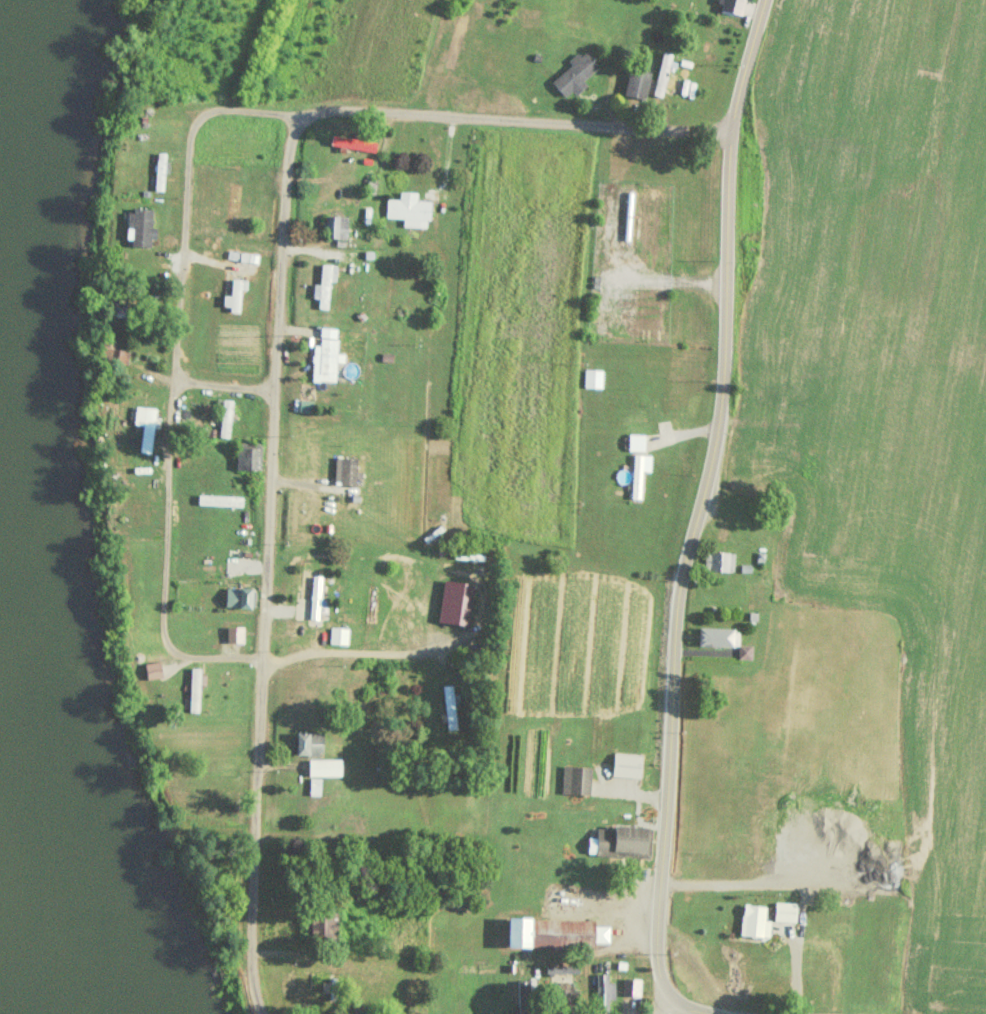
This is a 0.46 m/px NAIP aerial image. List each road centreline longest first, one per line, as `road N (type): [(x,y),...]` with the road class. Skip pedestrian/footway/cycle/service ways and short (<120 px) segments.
road 1 (secondary): [(650,1013),(663,956),(663,819),(717,400),(723,139),(763,0)]
road 2 (residential): [(295,1013),(253,961),(237,660),(264,572),(259,402),(270,112)]
road 3 (residential): [(270,112),(199,106),(177,177),(177,386),(160,627),(237,660)]
road 4 (residential): [(723,139),(270,112)]

